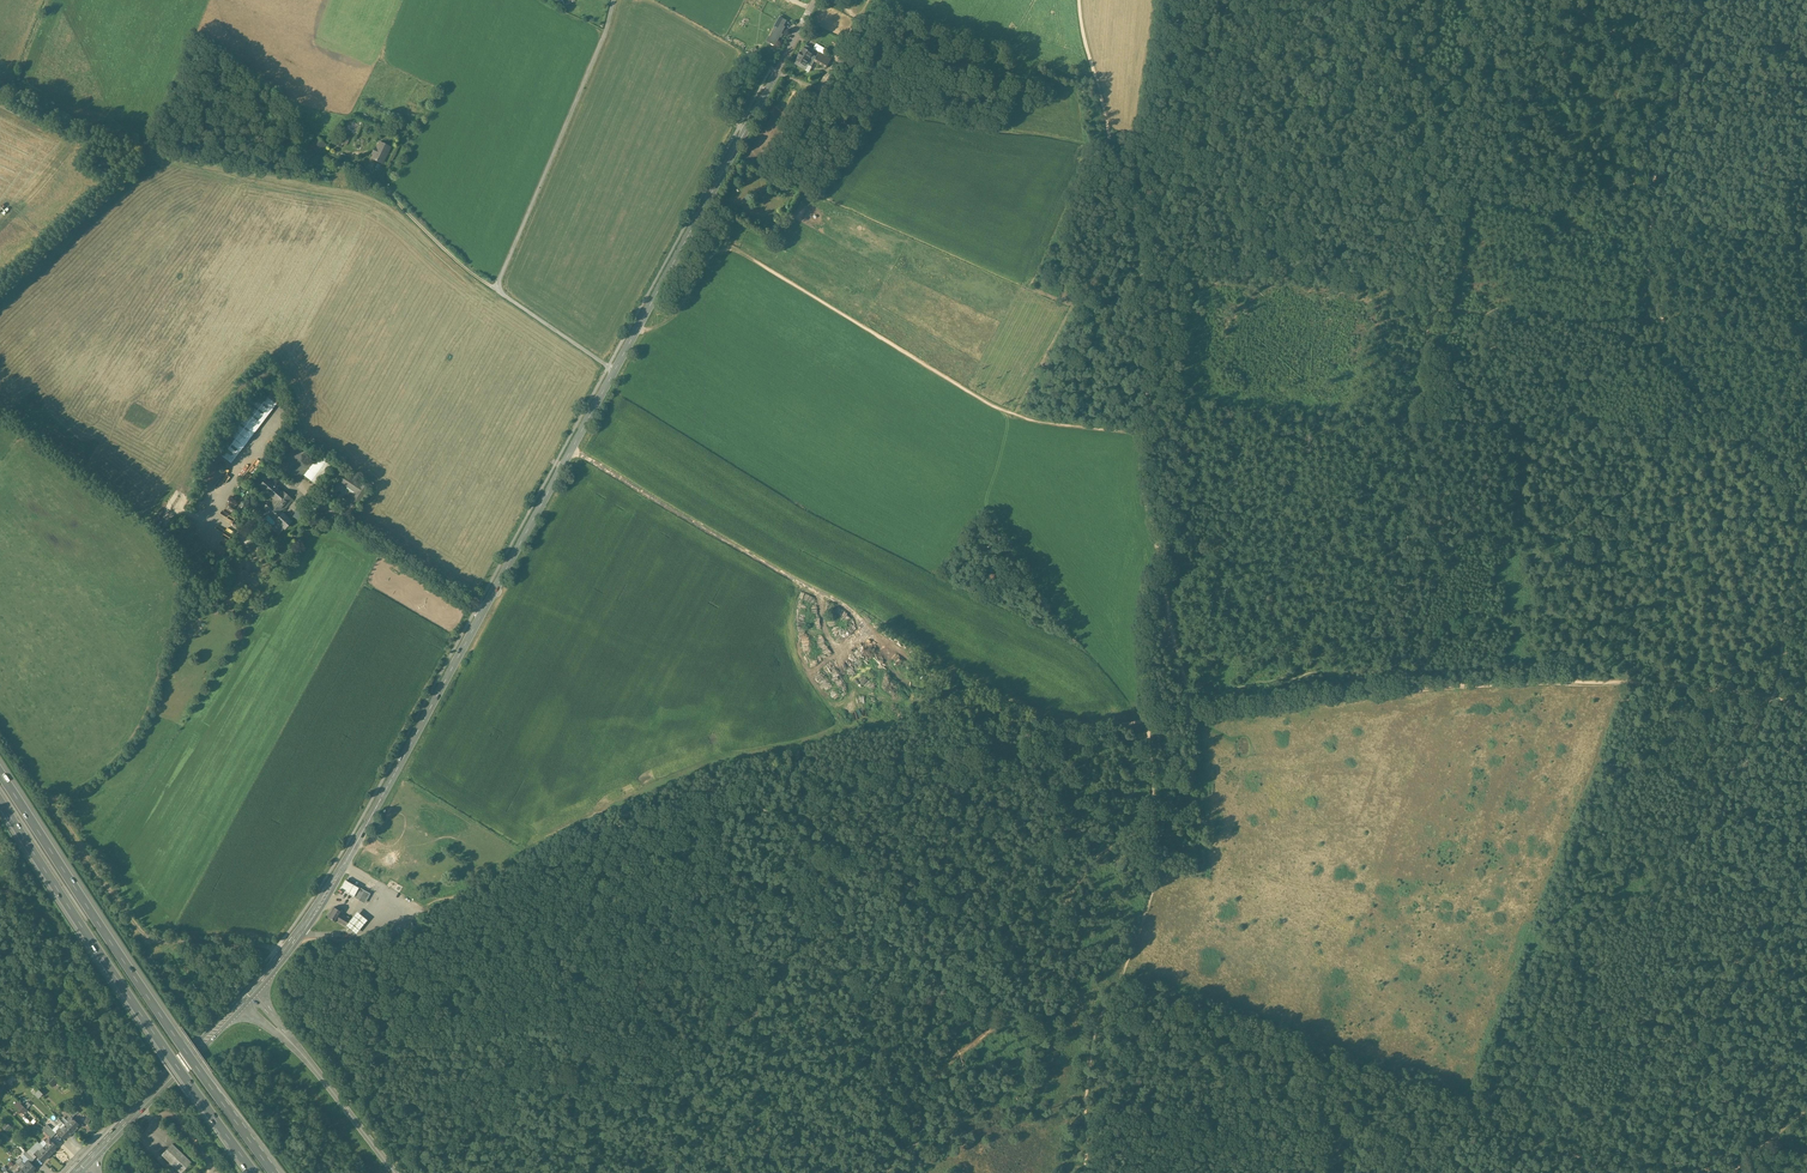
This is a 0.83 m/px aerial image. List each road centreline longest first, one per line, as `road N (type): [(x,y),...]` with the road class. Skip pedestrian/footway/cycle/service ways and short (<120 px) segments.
road 1 (tertiary): [(614,371),(343,866),(252,991)]
road 2 (track): [(1076,0),(1145,254),(1142,479),(1192,702)]
road 3 (track): [(1141,439),(995,408),(730,249),(711,255),(661,321),(638,328)]
road 4 (motorway): [(274,1172),(0,770)]
road 5 (track): [(1332,697),(1574,680),(1727,690),(1806,708)]
road 6 (motorway): [(0,796),(255,1172)]
road 7 (unclassified): [(613,0),(498,286),(614,371)]
road 8 (track): [(503,293),(481,290),(375,202),(91,145)]
road 9 (track): [(1100,1018),(735,784)]
road 10 (track): [(0,726),(143,933),(284,954)]
road 11 (track): [(1479,1113),(1121,977)]
road 12 (track): [(1646,1172),(1806,841)]
road 13 (tertiary): [(778,69),(614,371)]
road 14 (track): [(571,451),(821,595)]
road 15 (track): [(1043,990),(933,1084),(915,1141),(879,1172)]
road 16 (track): [(1679,74),(1653,188),(1647,266),(1654,307)]
road 17 (secondary): [(242,1003),(84,1166)]
road 18 (track): [(1155,806),(1096,857),(1070,895),(1043,990)]
road 19 (track): [(499,289),(451,255),(350,155)]
road 20 (track): [(1155,806),(1156,879),(1121,977)]
road 21 (motorway): [(296,1048),(395,1172)]
road 22 (track): [(1100,1018),(1086,1172)]
road 23 (track): [(1332,697),(1194,714)]

